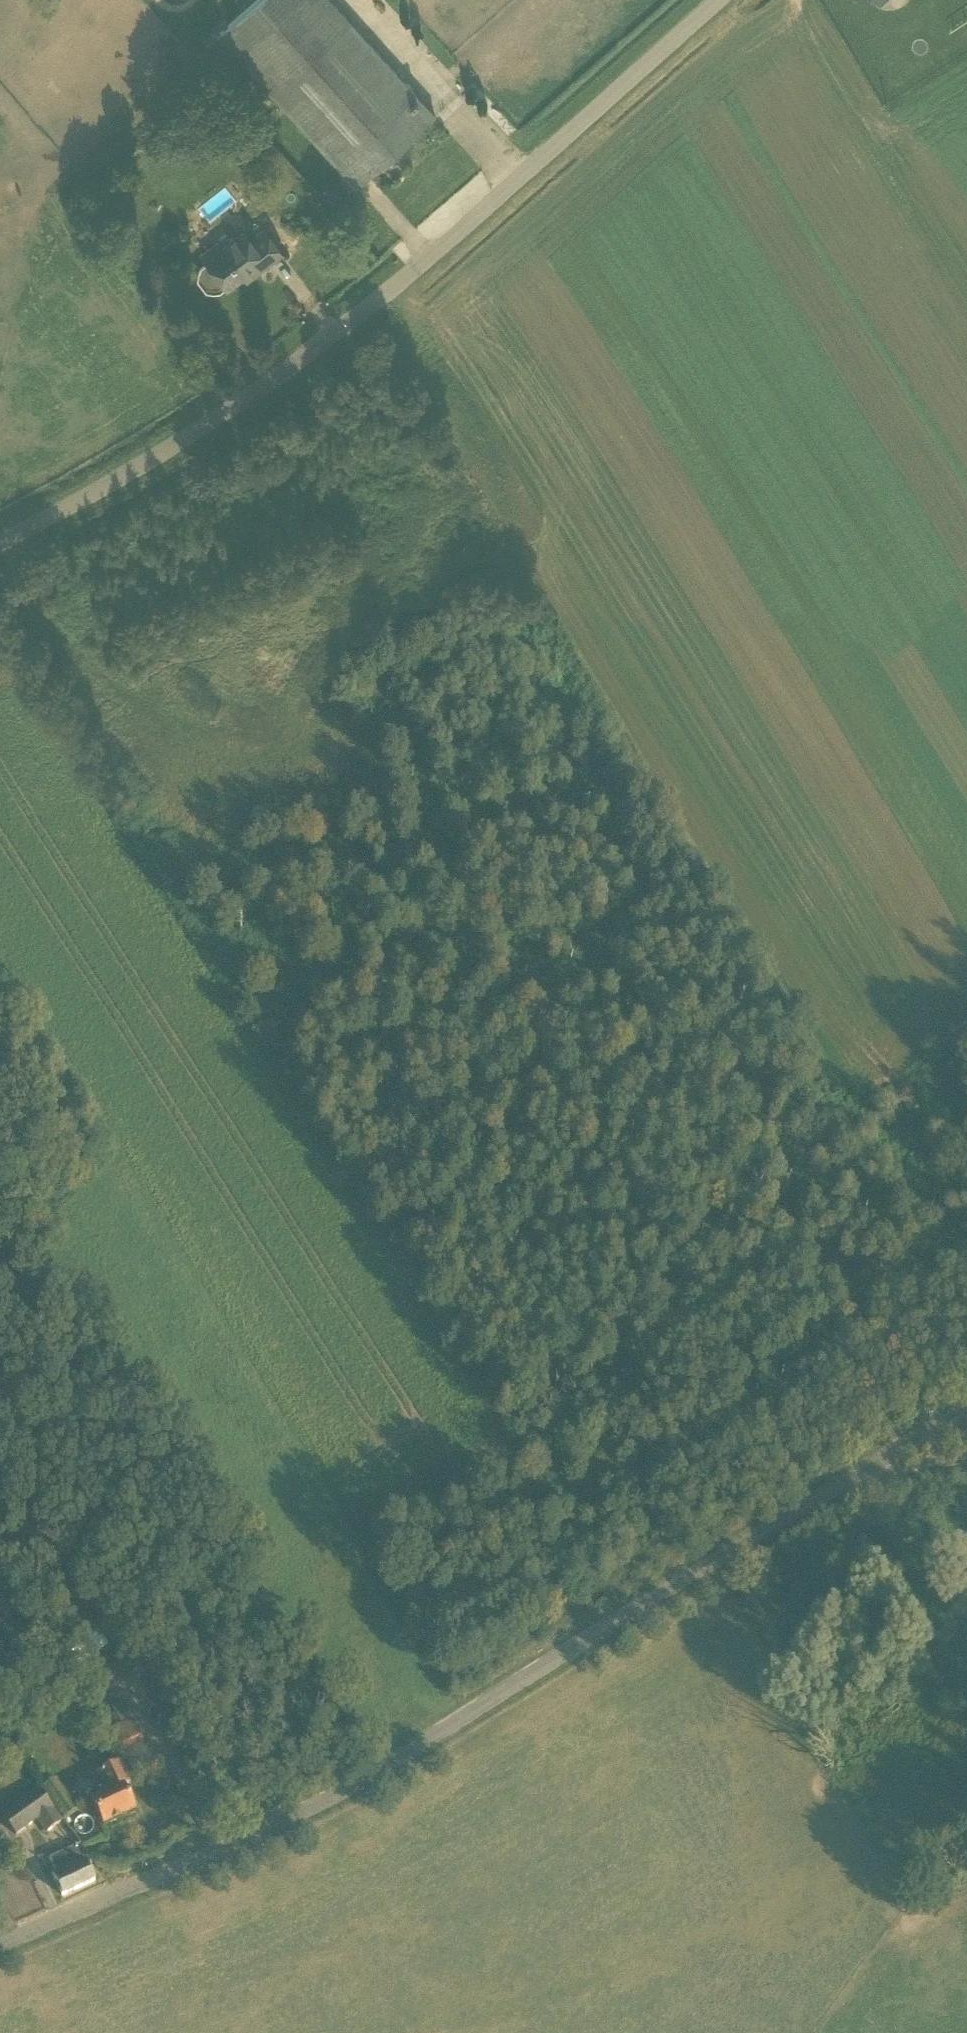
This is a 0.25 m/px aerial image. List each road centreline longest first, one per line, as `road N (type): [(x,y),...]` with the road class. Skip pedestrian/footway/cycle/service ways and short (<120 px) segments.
road 1 (unclassified): [(0,1946),(215,1855),(374,1774),(966,1418)]
road 2 (unclassified): [(0,542),(248,396),(387,290),(717,0)]

